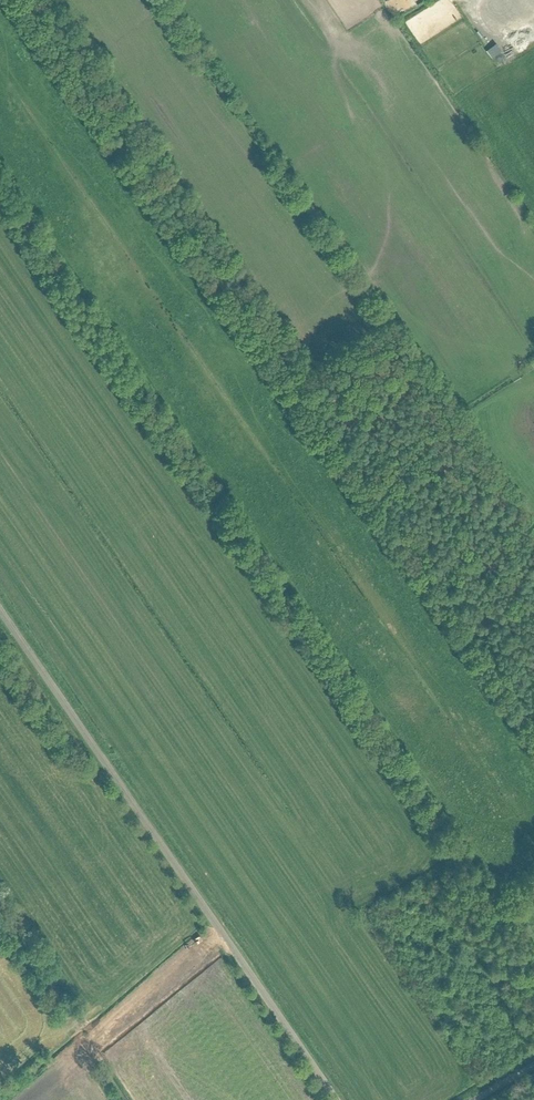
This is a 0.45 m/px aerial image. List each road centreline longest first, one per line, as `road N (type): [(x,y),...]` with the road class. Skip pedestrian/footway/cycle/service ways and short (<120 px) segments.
road 1 (unclassified): [(337,1099),(0,609)]

